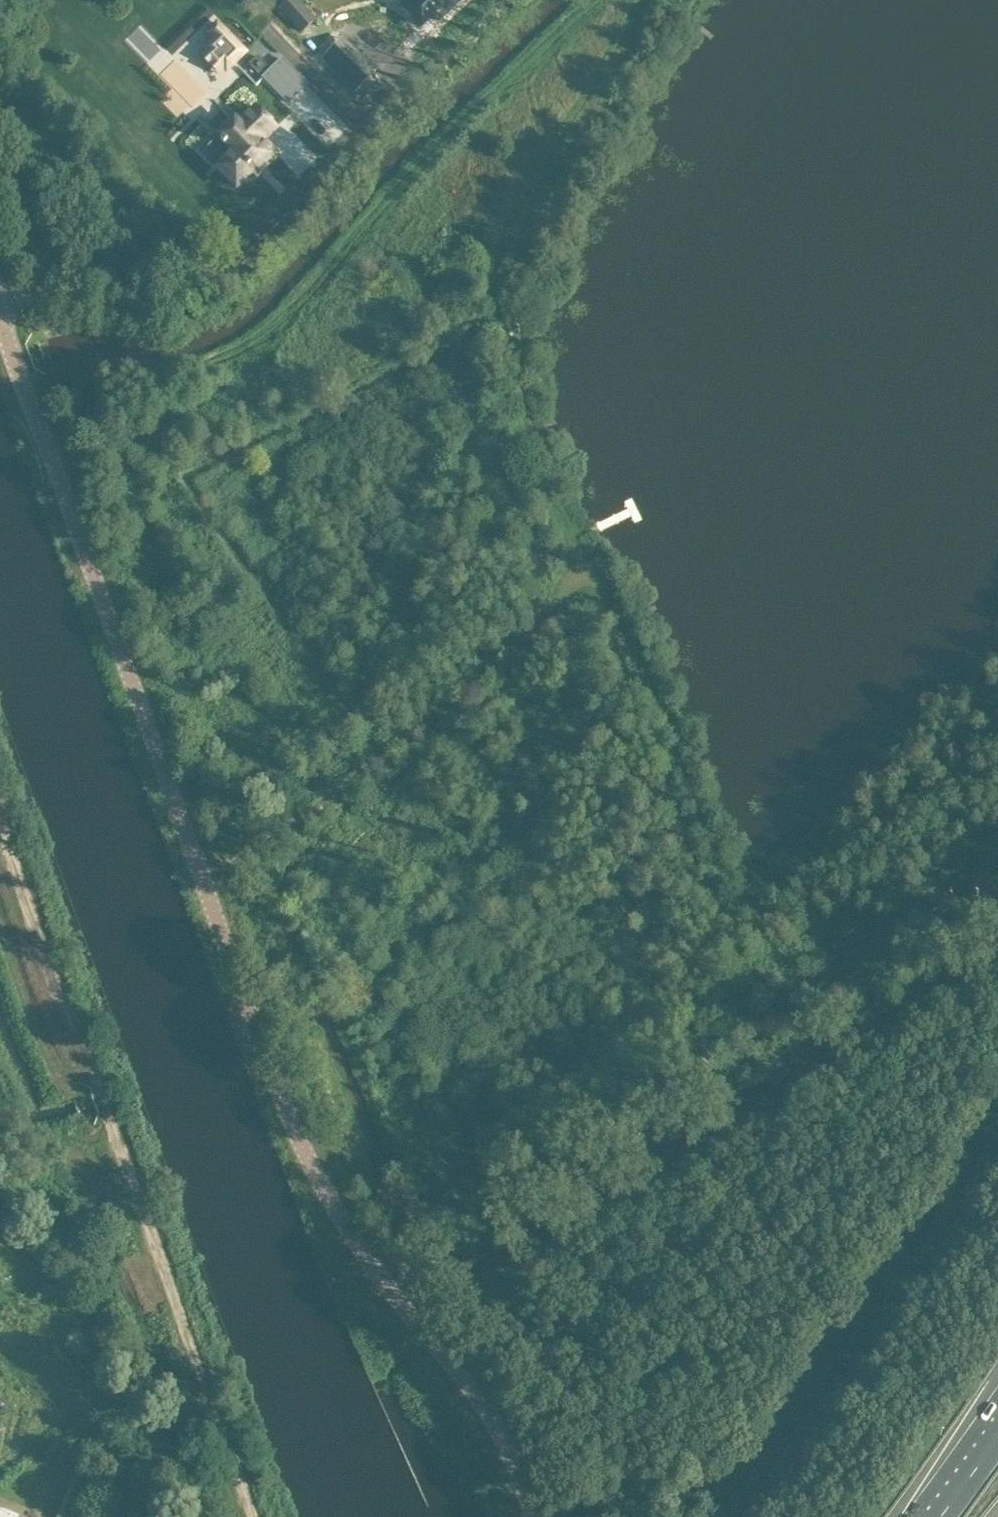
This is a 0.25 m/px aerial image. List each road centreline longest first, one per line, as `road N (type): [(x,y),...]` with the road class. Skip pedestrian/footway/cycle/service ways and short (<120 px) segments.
road 1 (unclassified): [(538,1516),(505,1441),(377,1272),(290,1121),(0,303)]
road 2 (track): [(997,1167),(755,1516)]

